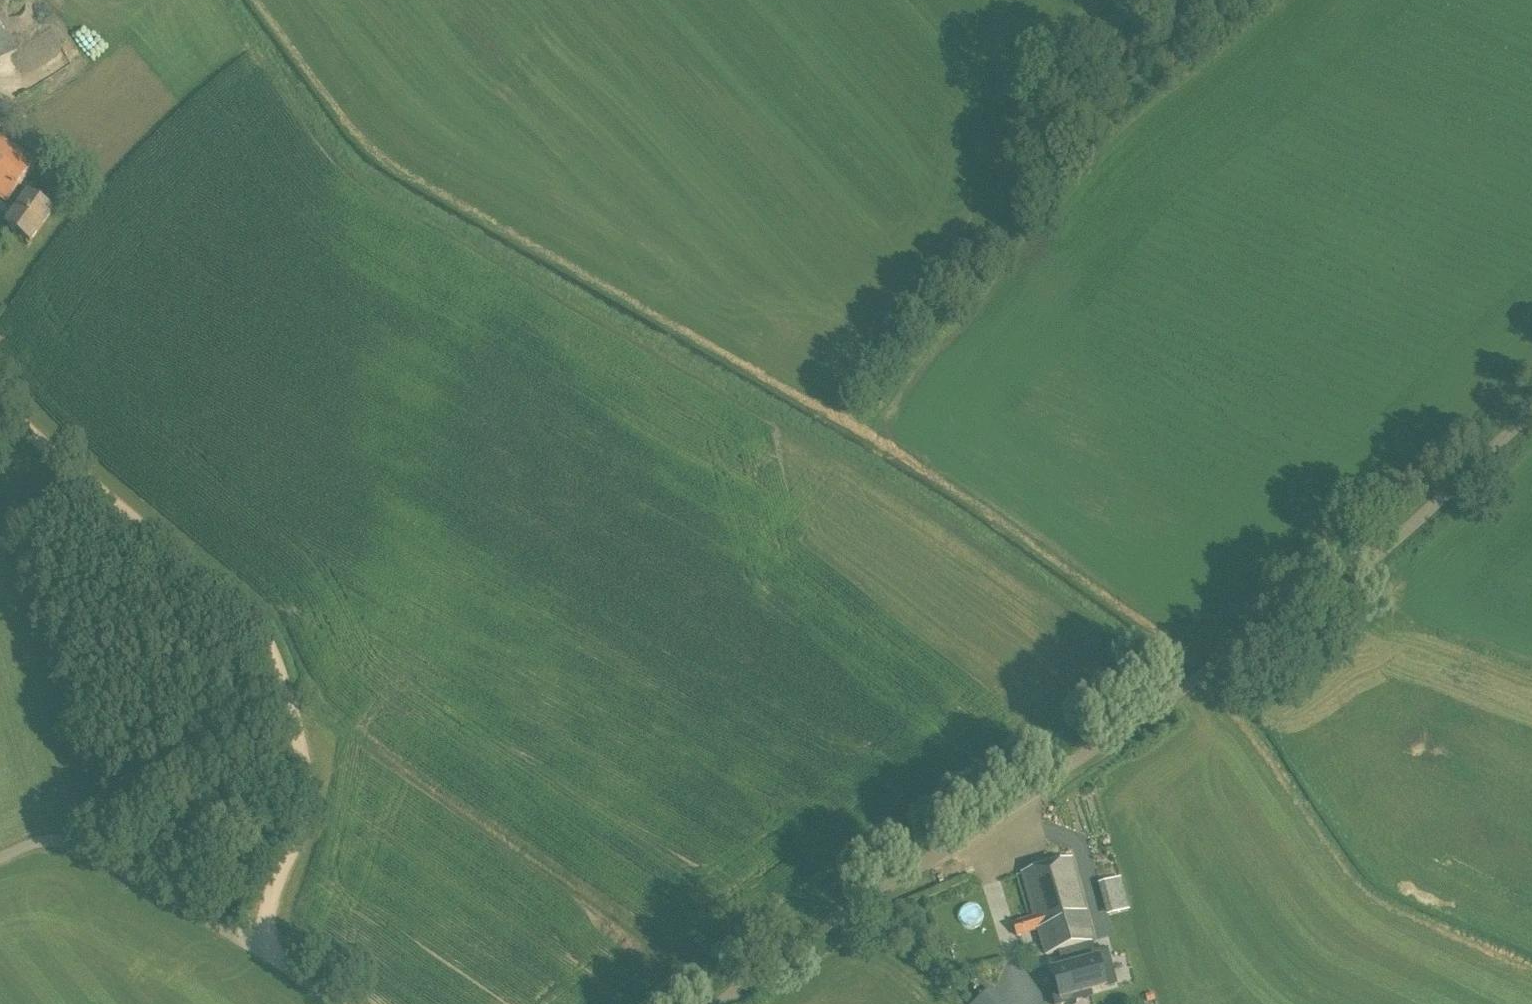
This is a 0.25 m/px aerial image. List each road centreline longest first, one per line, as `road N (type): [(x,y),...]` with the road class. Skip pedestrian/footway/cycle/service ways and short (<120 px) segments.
road 1 (unclassified): [(720,1003),(851,908),(1357,571),(1531,413)]
road 2 (track): [(257,946),(297,830),(304,787),(296,726),(269,641),(239,603),(54,454),(0,397)]
road 3 (track): [(350,1003),(66,841),(36,841),(0,856)]

